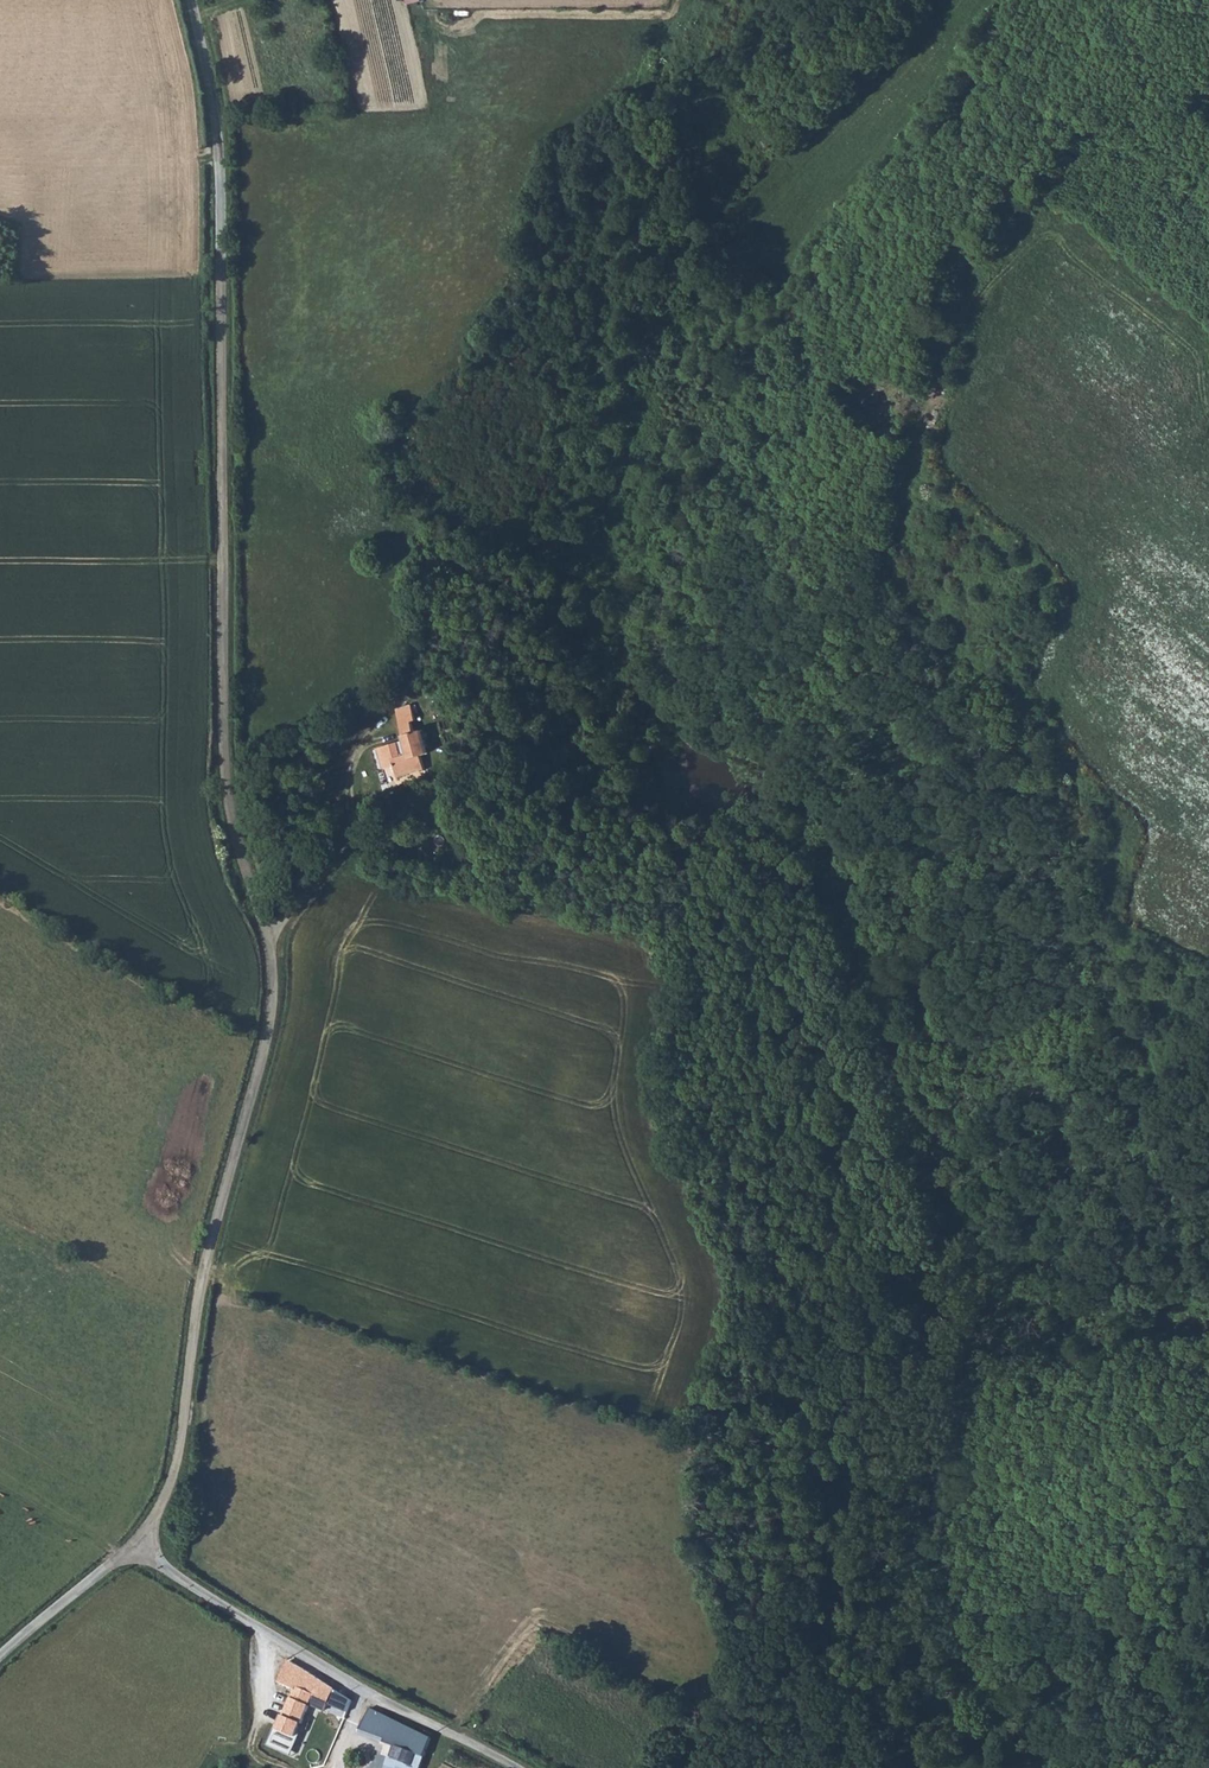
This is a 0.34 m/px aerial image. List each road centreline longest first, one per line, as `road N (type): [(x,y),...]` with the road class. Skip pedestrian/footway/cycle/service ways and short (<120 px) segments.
road 1 (unclassified): [(190,0),(216,146),(224,759),(270,985),(265,1042),(196,1306),(178,1457),(139,1548)]
road 2 (unclassified): [(139,1548),(368,1696),(510,1767)]
road 3 (unclassified): [(139,1548),(0,1657)]

